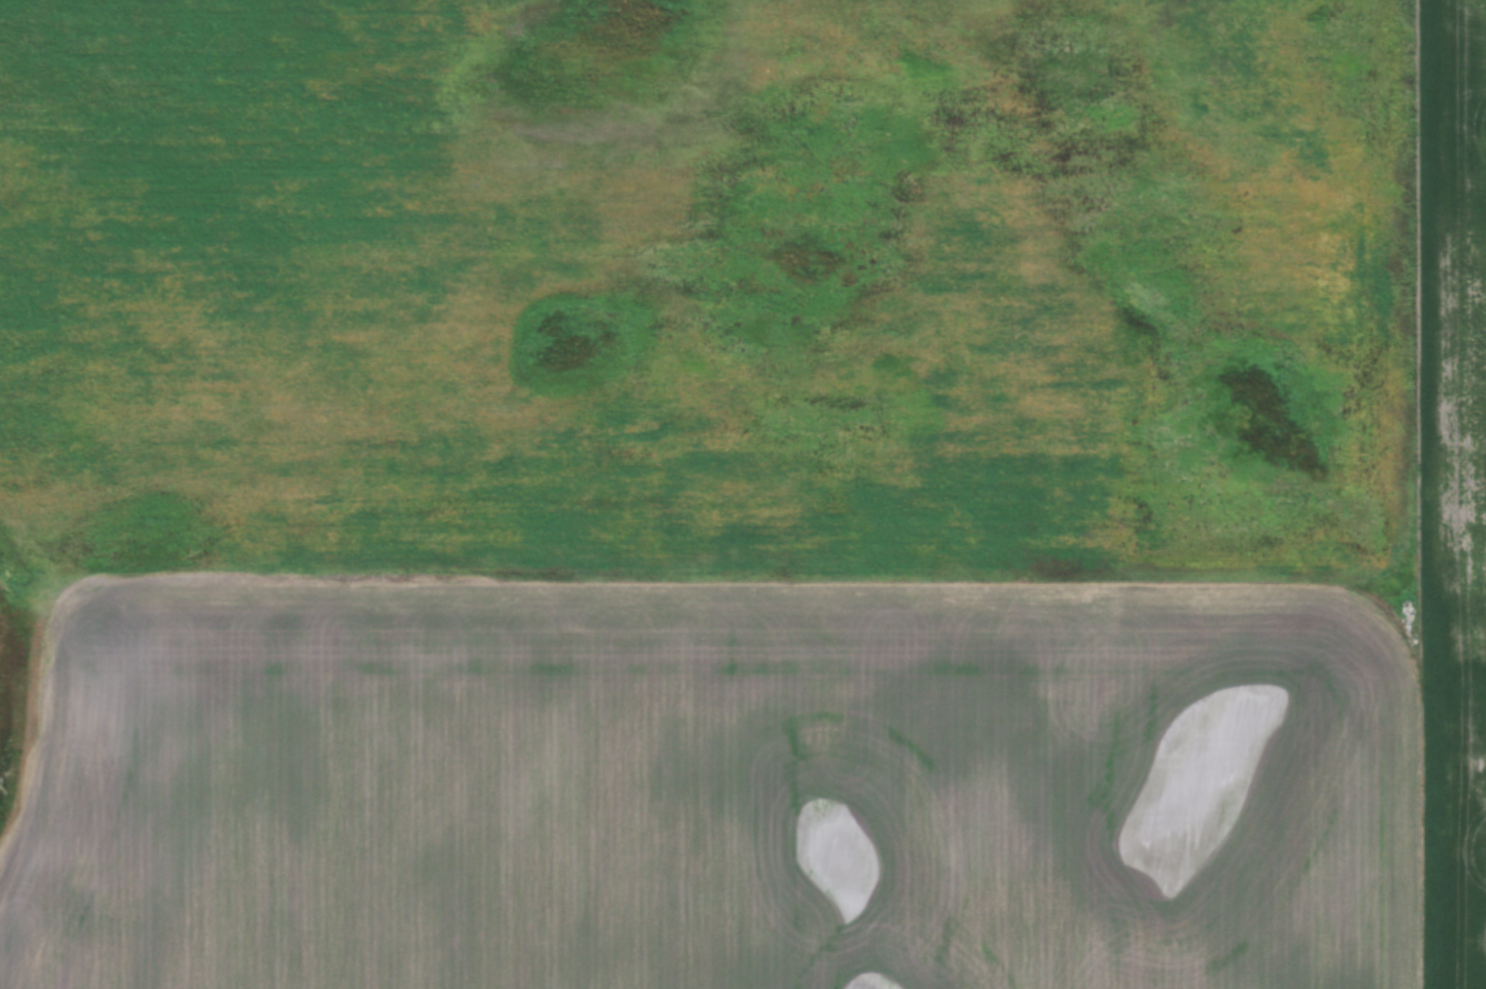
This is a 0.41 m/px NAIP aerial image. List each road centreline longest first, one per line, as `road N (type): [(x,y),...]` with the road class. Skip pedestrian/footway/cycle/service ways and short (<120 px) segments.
road 1 (track): [(1485,600),(1425,599),(1407,988)]

